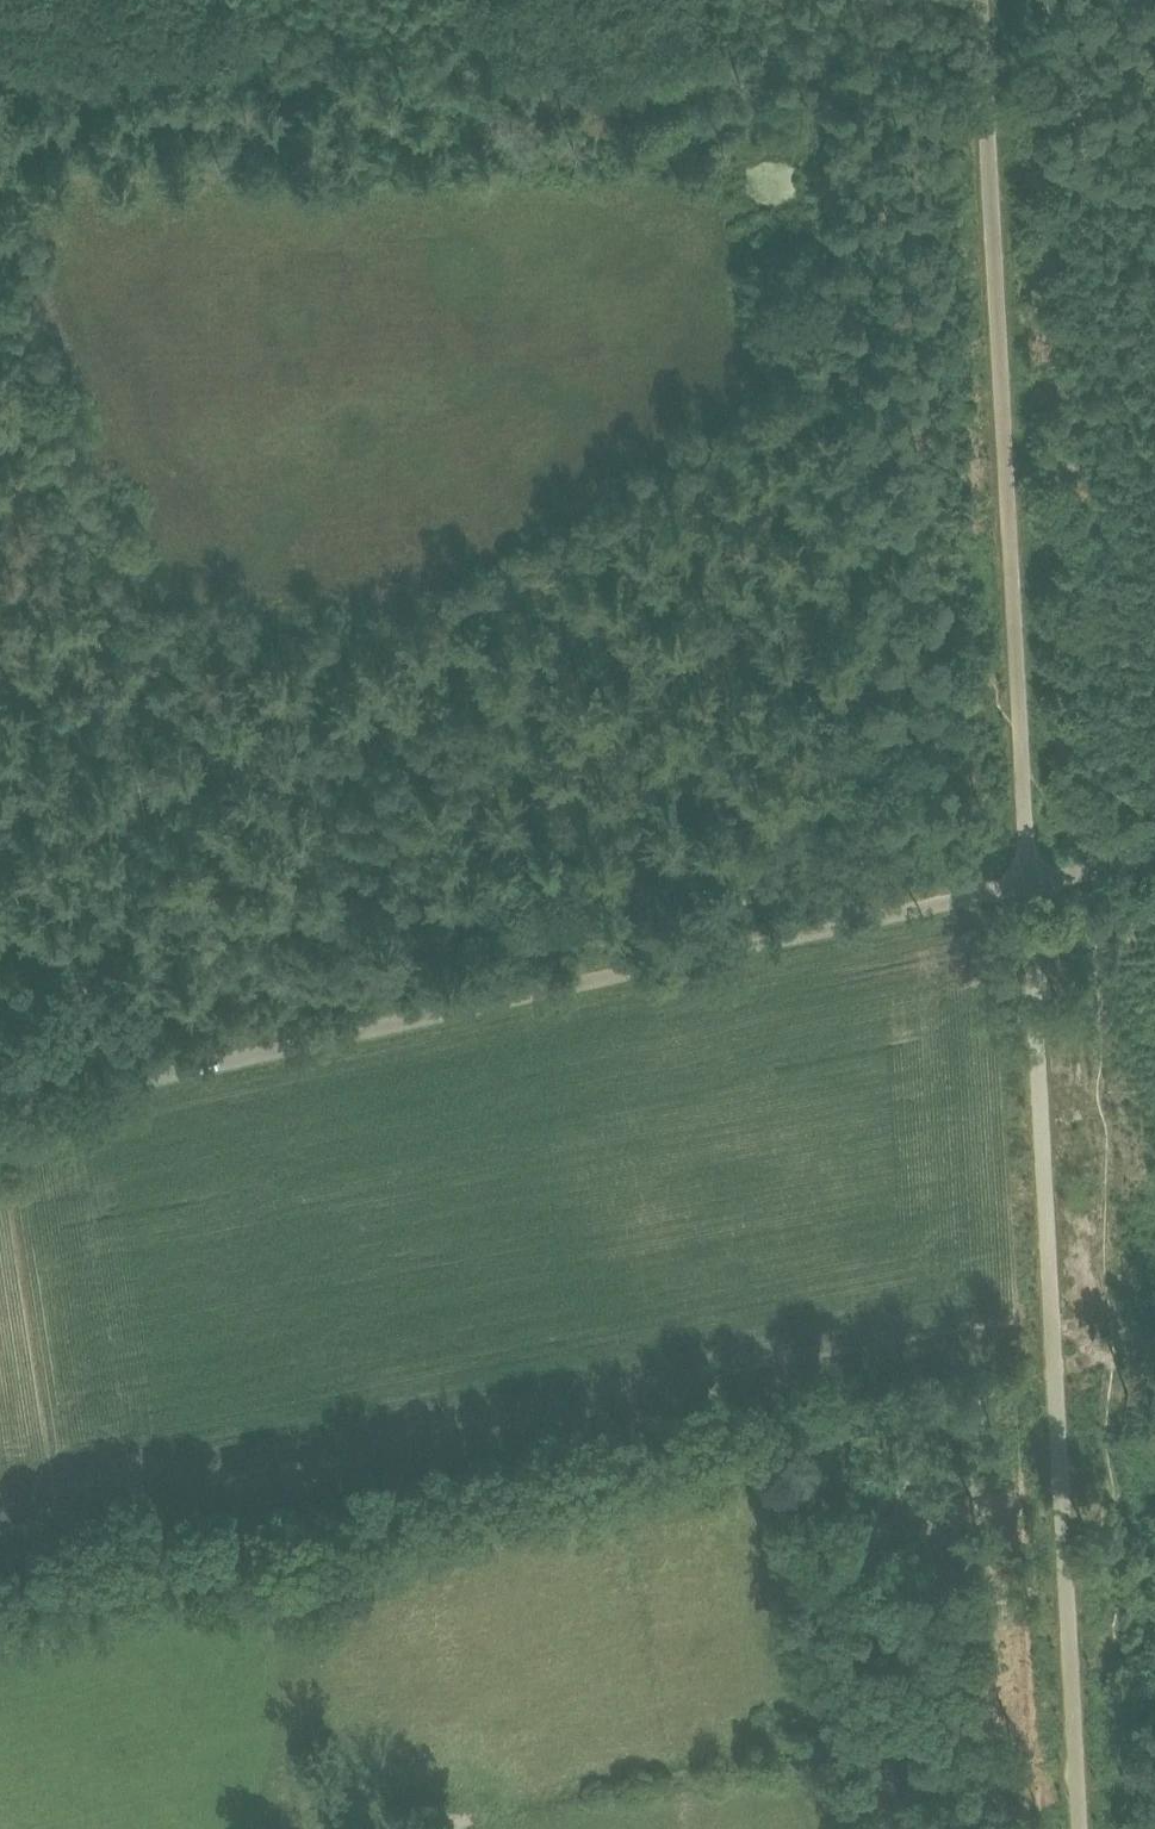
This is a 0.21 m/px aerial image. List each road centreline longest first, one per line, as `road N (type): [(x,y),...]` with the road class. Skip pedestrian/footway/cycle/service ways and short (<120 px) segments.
road 1 (unclassified): [(0,1113),(1030,885)]
road 2 (unclassified): [(1077,1828),(1030,885)]
road 3 (unclassified): [(1030,885),(980,0)]
road 4 (unclassified): [(1030,885),(1154,855)]

